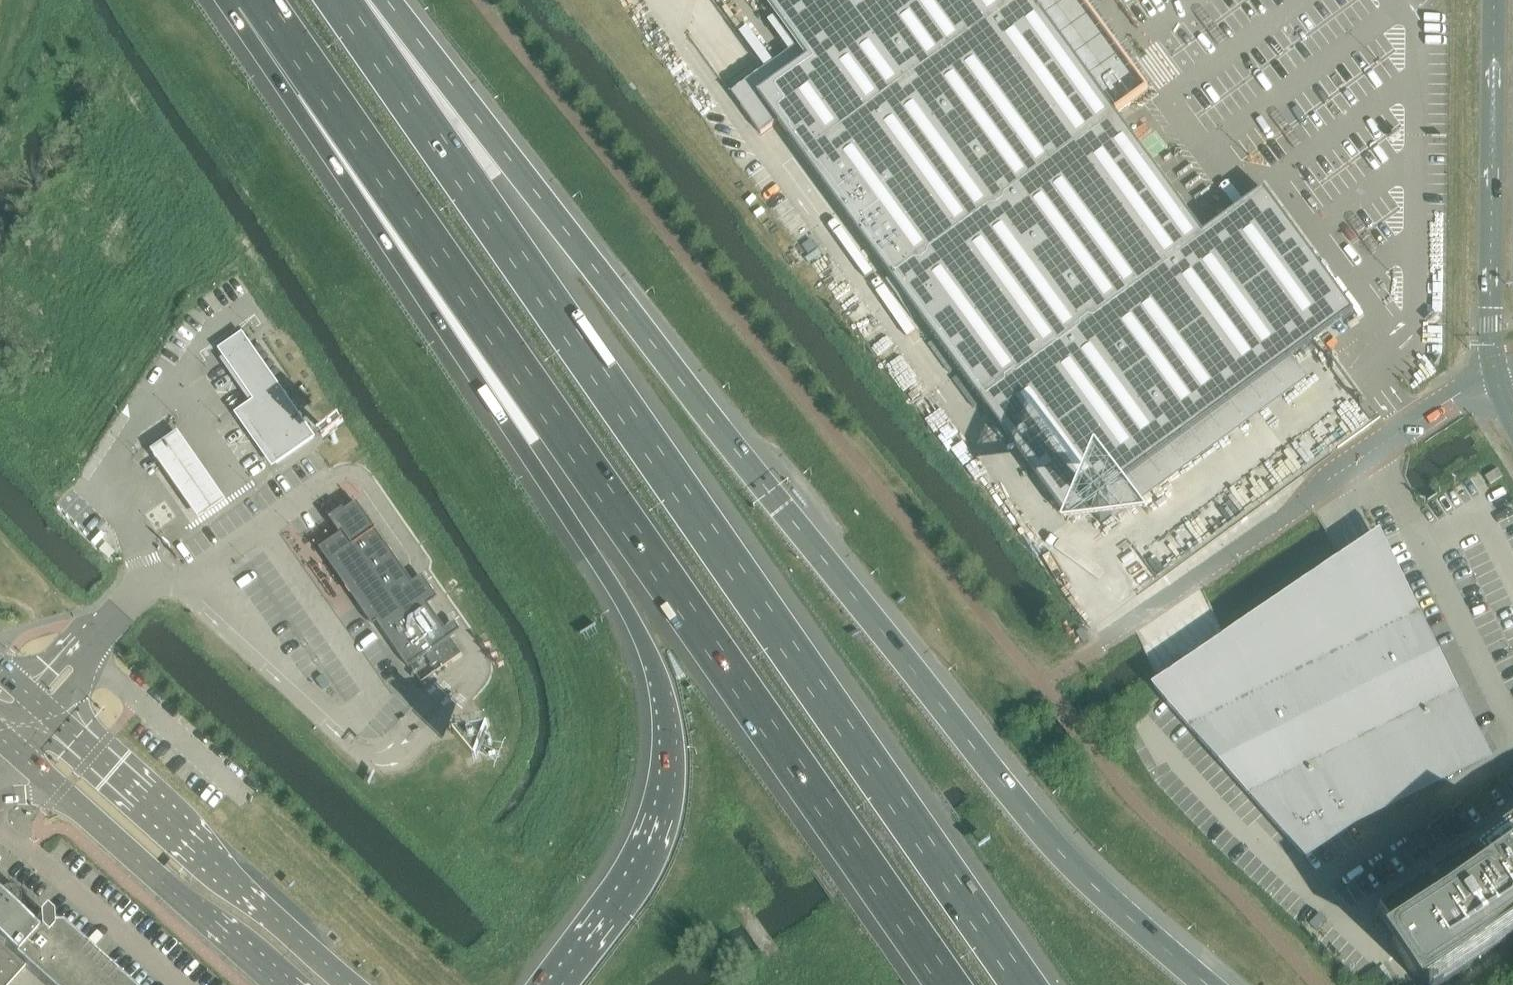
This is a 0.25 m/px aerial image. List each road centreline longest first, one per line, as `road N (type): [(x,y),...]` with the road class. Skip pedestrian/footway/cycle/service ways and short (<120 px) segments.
road 1 (motorway): [(1208,984),(1035,822),(381,0)]
road 2 (motorway): [(261,0),(947,984)]
road 3 (motorway): [(1021,984),(342,0)]
road 4 (motorway): [(260,0),(421,295),(599,563),(644,639),(668,699),(670,759),(652,835),(624,890),(554,984)]
road 5 (residential): [(1106,638),(1492,374)]
road 6 (secondary): [(1496,0),(1486,343),(1492,374)]
road 7 (secondary): [(348,984),(92,752)]
road 8 (secondary): [(73,798),(285,984)]
road 9 (unclassified): [(195,984),(0,830)]

